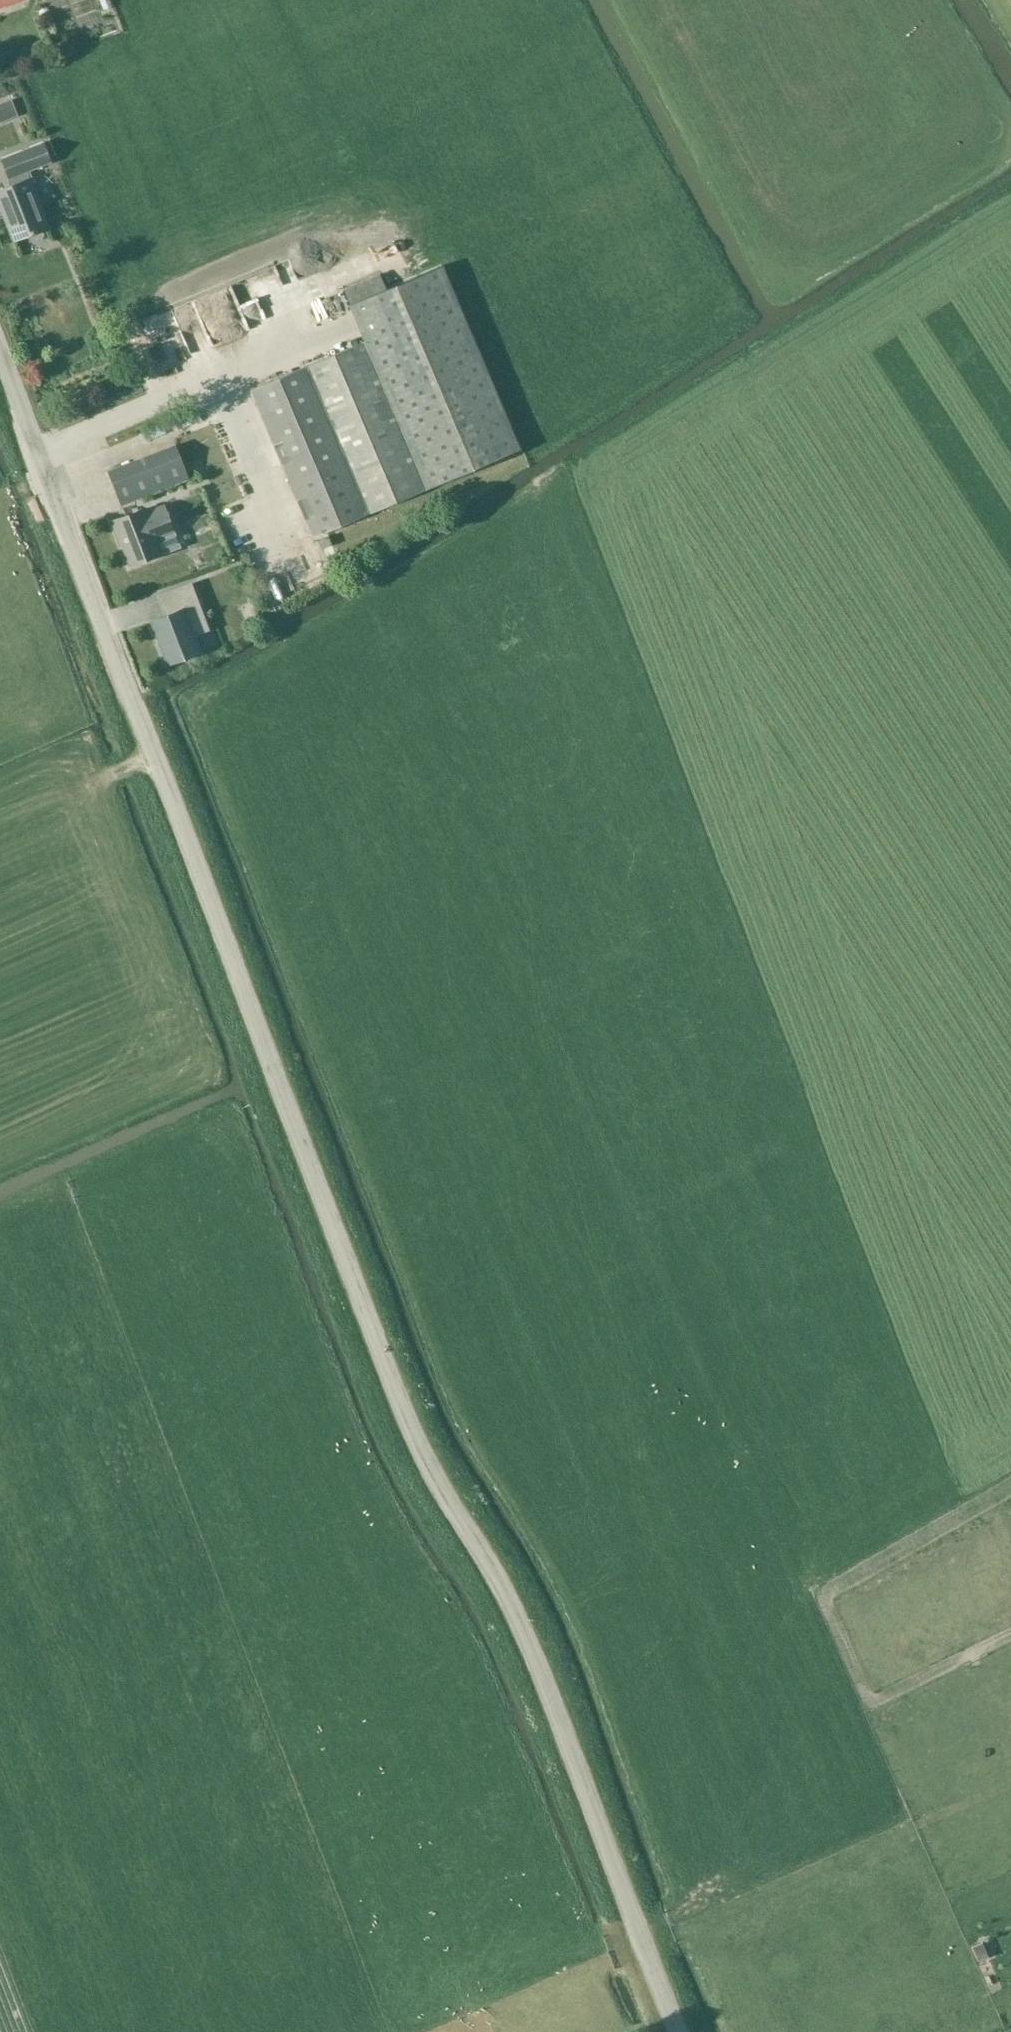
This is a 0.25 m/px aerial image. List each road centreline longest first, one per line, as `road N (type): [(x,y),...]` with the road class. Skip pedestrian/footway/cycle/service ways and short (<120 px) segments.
road 1 (unclassified): [(678,2031),(523,1629),(429,1470),(401,1405),(0,352)]

